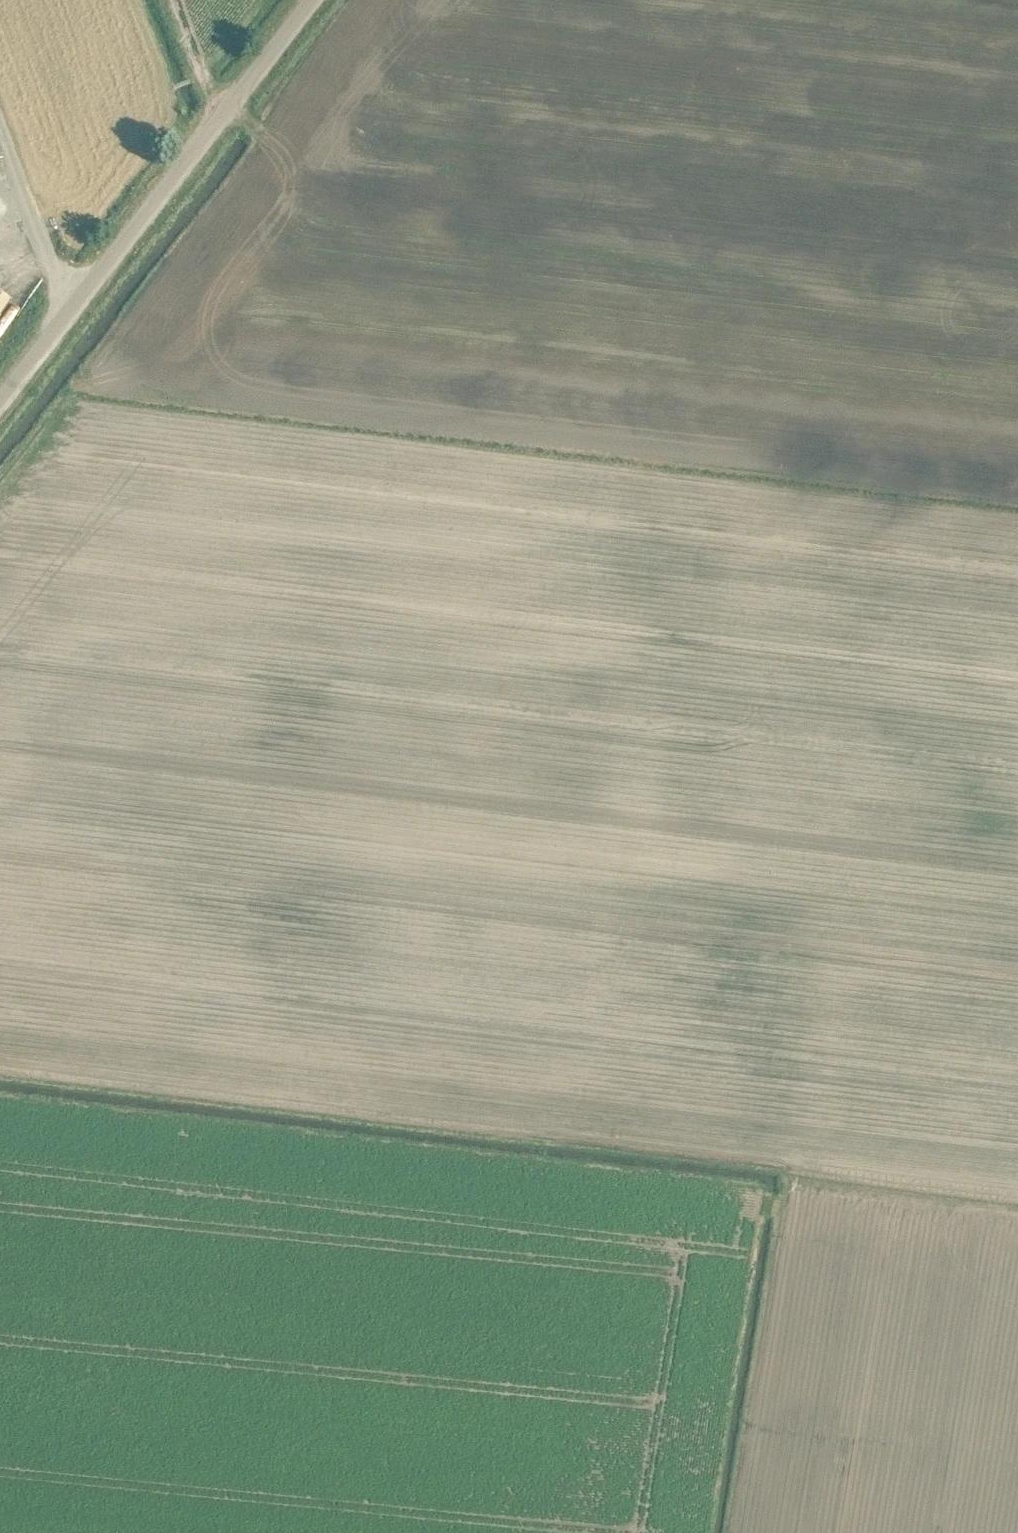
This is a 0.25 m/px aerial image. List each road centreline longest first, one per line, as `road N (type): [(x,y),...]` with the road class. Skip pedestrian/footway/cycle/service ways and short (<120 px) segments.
road 1 (unclassified): [(0,403),(310,0)]

